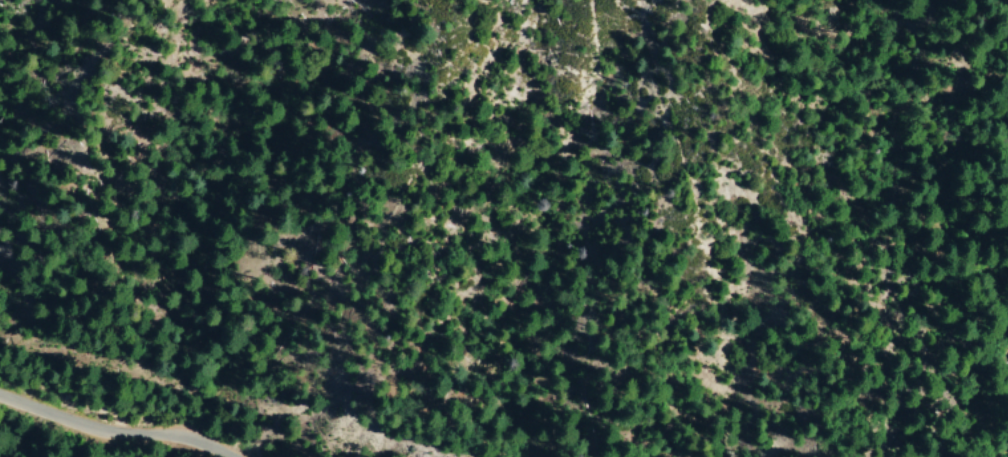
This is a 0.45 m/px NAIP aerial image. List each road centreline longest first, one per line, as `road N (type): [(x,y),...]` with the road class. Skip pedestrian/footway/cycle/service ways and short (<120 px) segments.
road 1 (residential): [(0,393),(108,433),(181,435),(234,456)]

